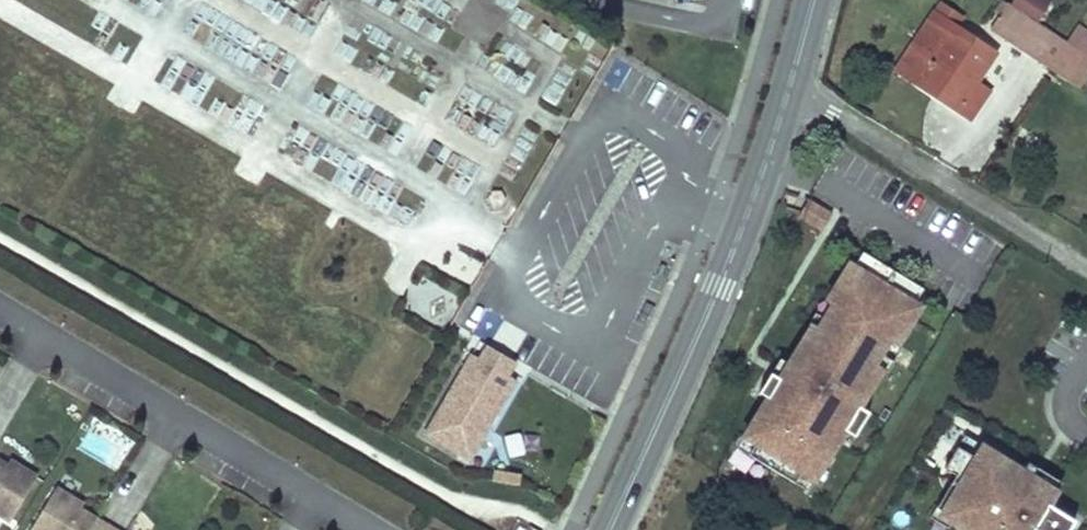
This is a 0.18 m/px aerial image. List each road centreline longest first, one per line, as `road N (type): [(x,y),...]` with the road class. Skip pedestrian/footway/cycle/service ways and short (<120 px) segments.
road 1 (tertiary): [(611,529),(718,286),(812,0)]

